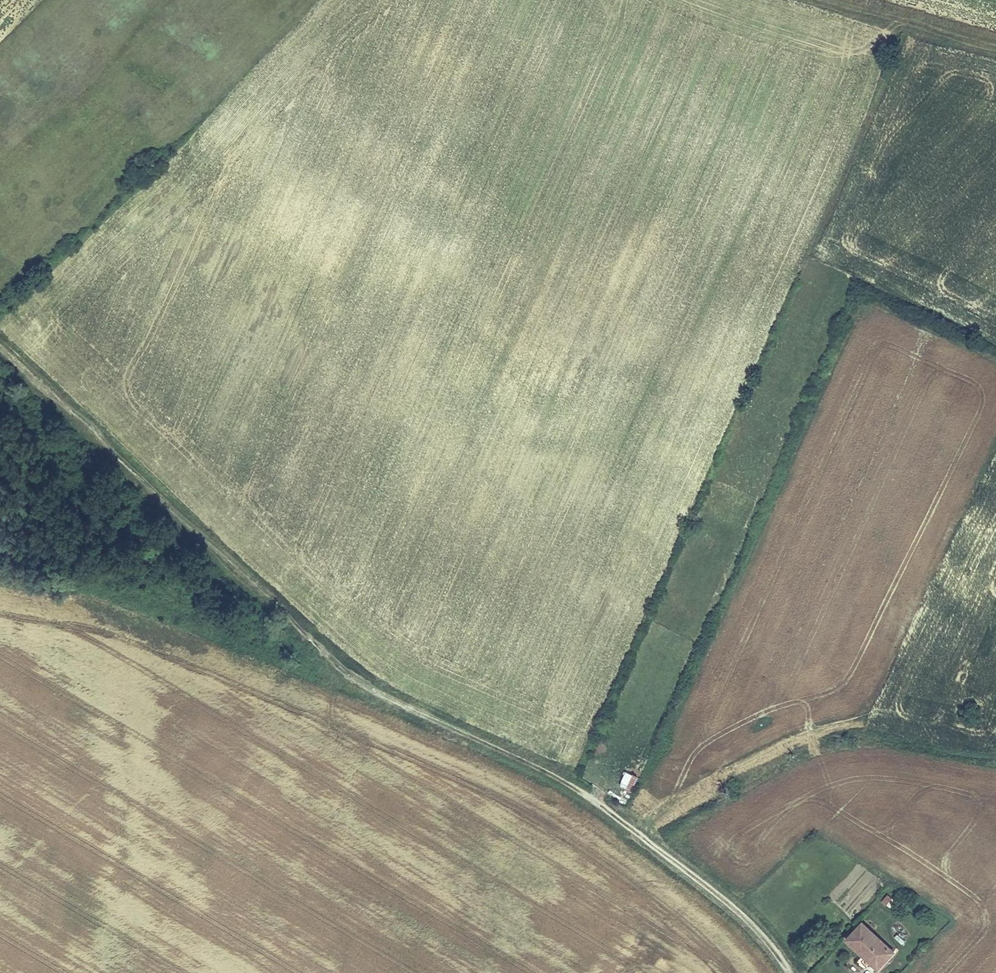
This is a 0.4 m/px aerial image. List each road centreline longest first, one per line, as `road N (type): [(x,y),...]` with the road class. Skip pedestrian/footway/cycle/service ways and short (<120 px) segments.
road 1 (track): [(0,352),(345,674),(594,802),(746,916),(792,972)]
road 2 (track): [(995,42),(848,0)]

